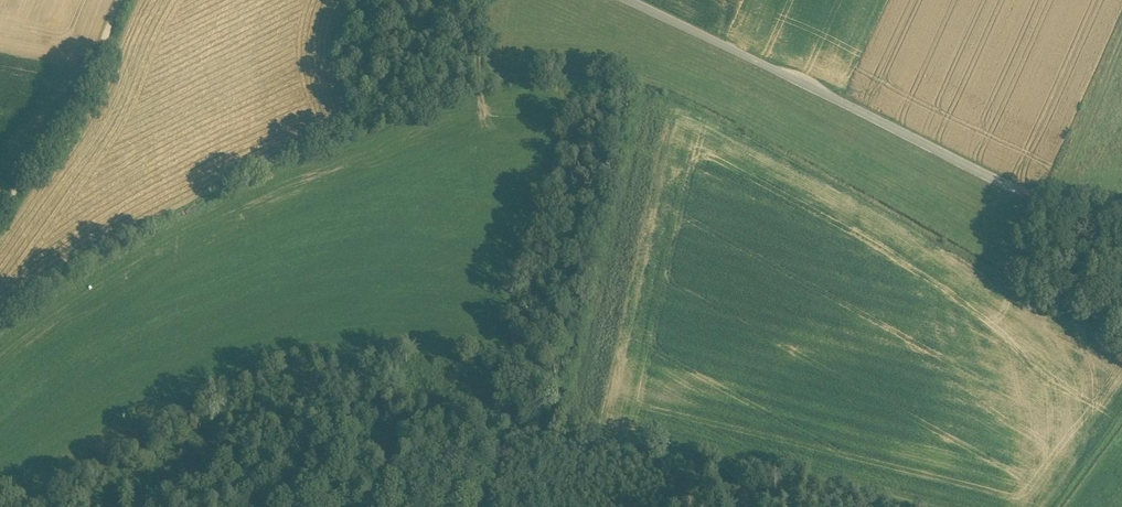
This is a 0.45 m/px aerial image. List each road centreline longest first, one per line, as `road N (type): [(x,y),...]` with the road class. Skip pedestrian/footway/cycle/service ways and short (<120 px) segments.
road 1 (unclassified): [(1121,211),(1029,196),(629,0)]
road 2 (track): [(120,0),(61,132),(0,212)]
road 3 (track): [(146,506),(248,454),(305,506)]

